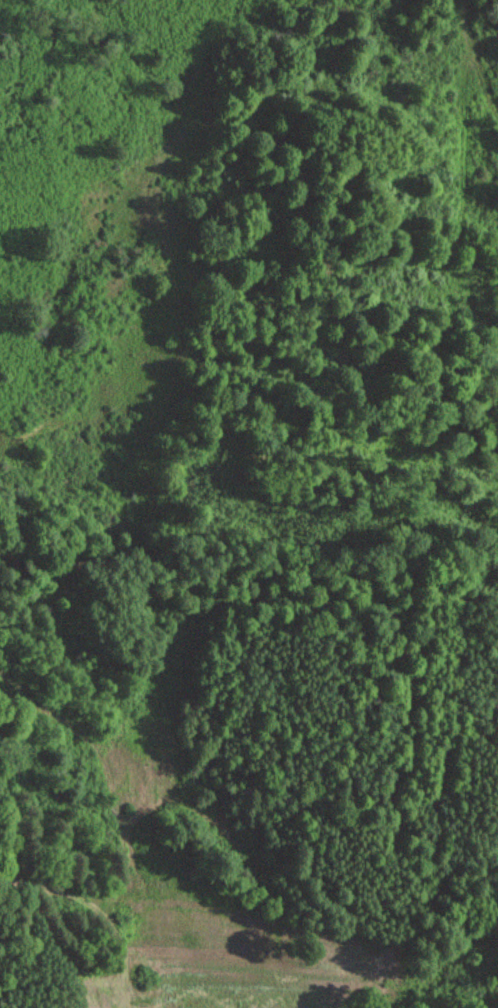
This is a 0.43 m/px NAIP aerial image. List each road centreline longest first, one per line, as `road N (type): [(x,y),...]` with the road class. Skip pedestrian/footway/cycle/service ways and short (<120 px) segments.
road 1 (track): [(0,553),(497,572)]

